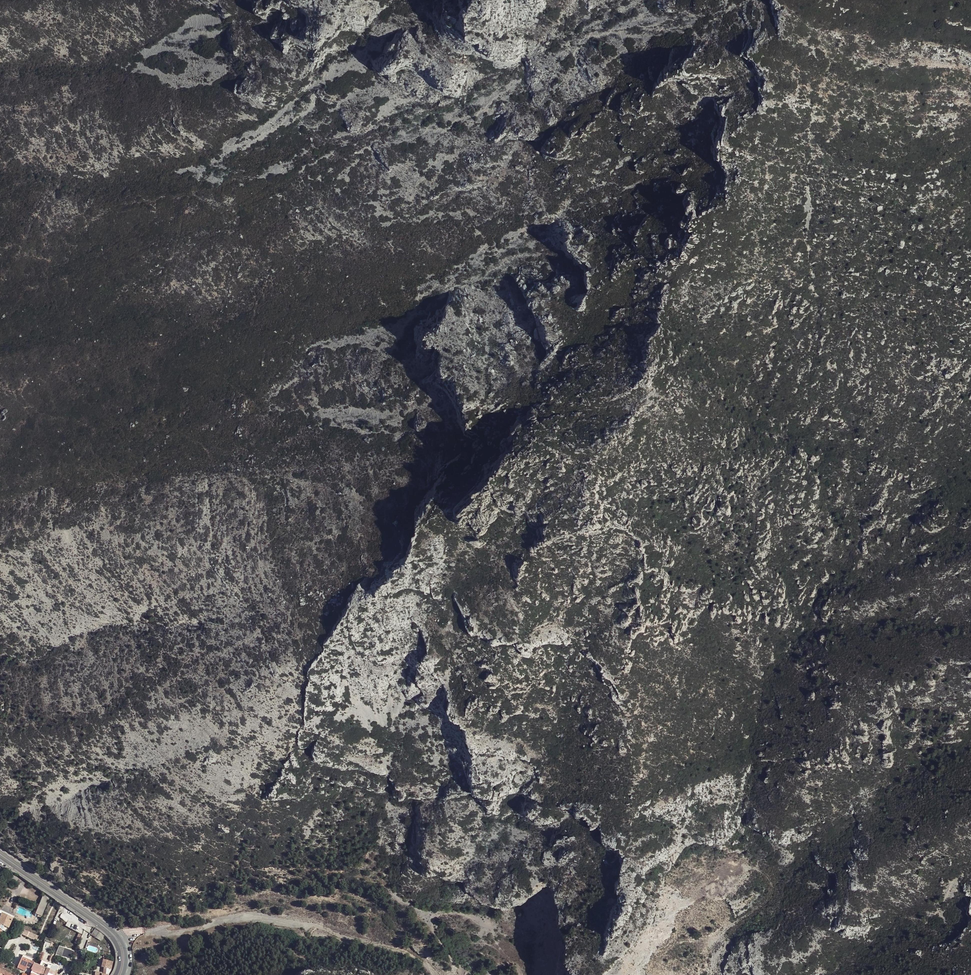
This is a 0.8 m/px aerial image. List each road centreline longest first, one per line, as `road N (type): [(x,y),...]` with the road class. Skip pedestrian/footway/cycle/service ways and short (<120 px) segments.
road 1 (track): [(115,937),(278,916),(404,950),(437,974)]
road 2 (track): [(716,974),(719,945),(732,923),(771,896),(771,879),(748,869),(712,888)]
road 3 (track): [(432,969),(453,965),(435,932),(440,914),(467,917),(497,939),(520,974)]
road 4 (primary): [(119,974),(122,951),(111,932),(0,854)]

